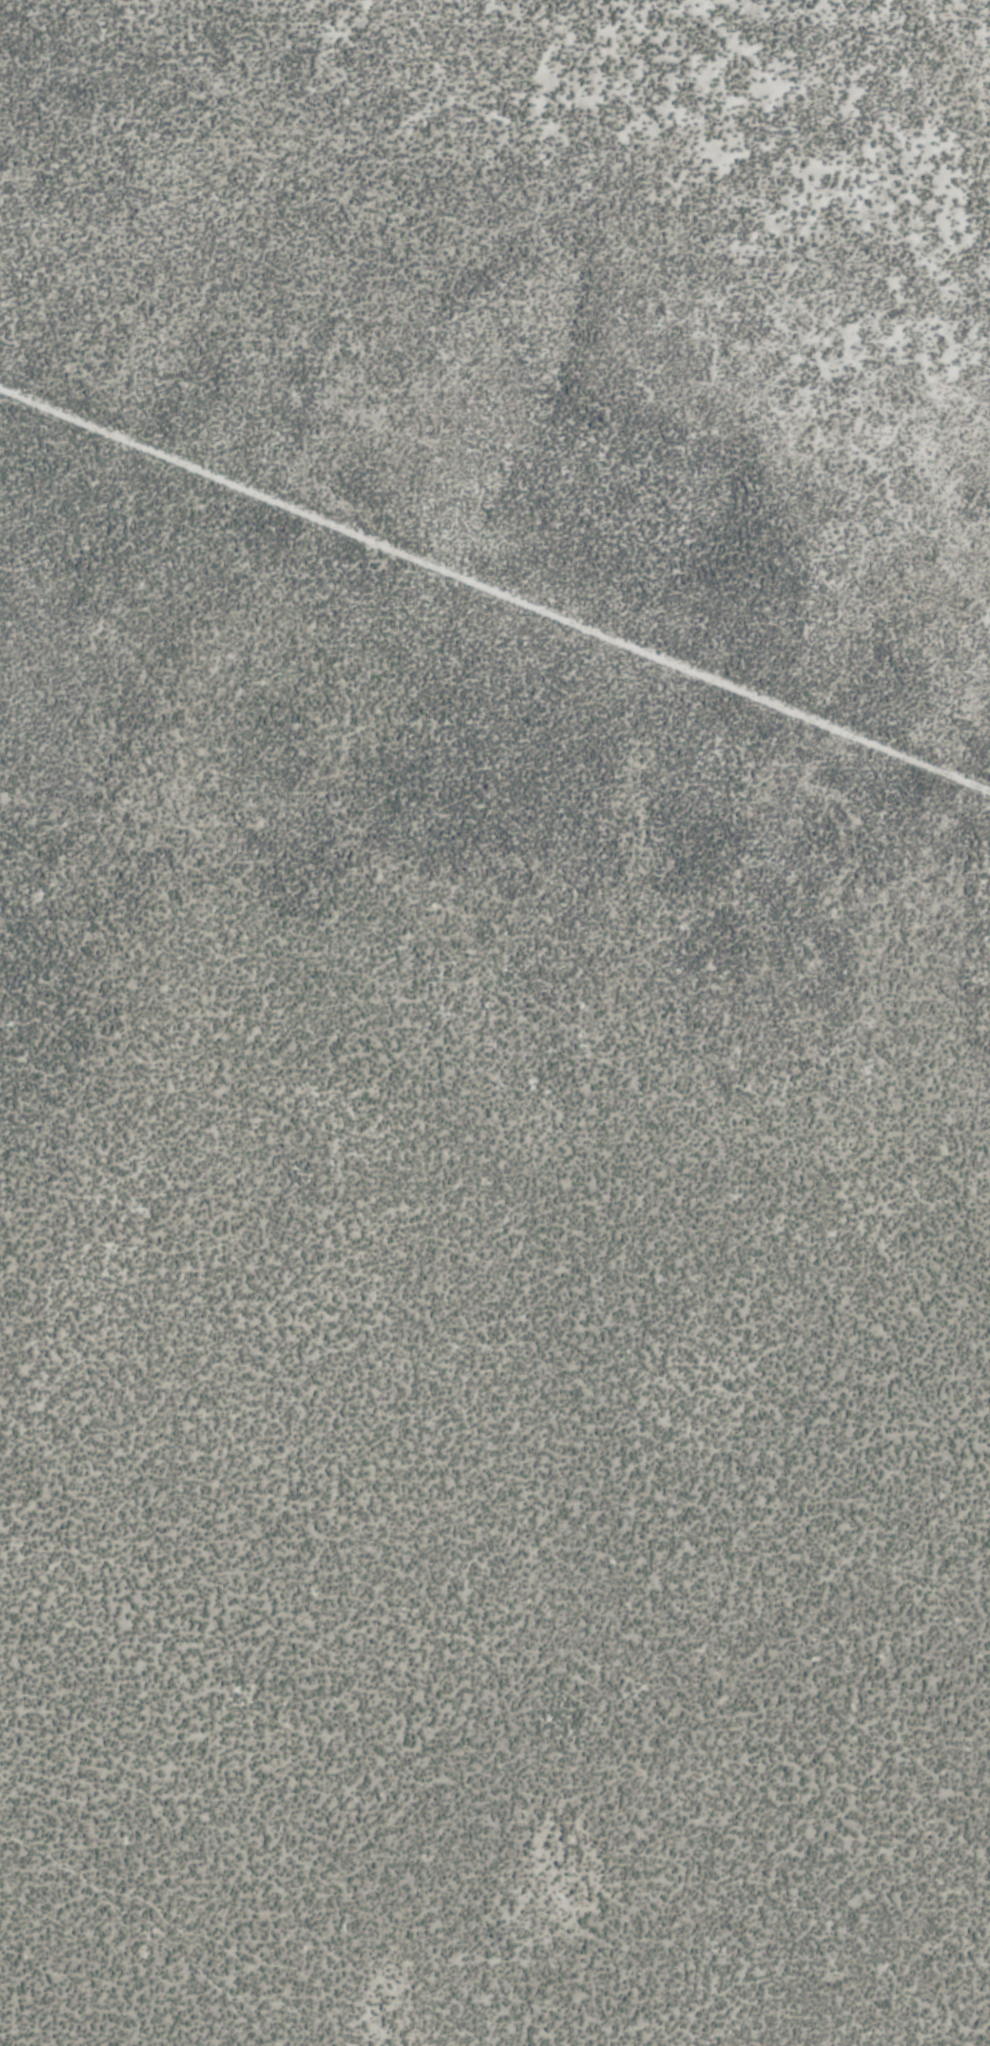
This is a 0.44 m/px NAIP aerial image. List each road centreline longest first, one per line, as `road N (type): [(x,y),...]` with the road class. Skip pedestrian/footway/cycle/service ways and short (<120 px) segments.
road 1 (track): [(989,788),(0,385)]

